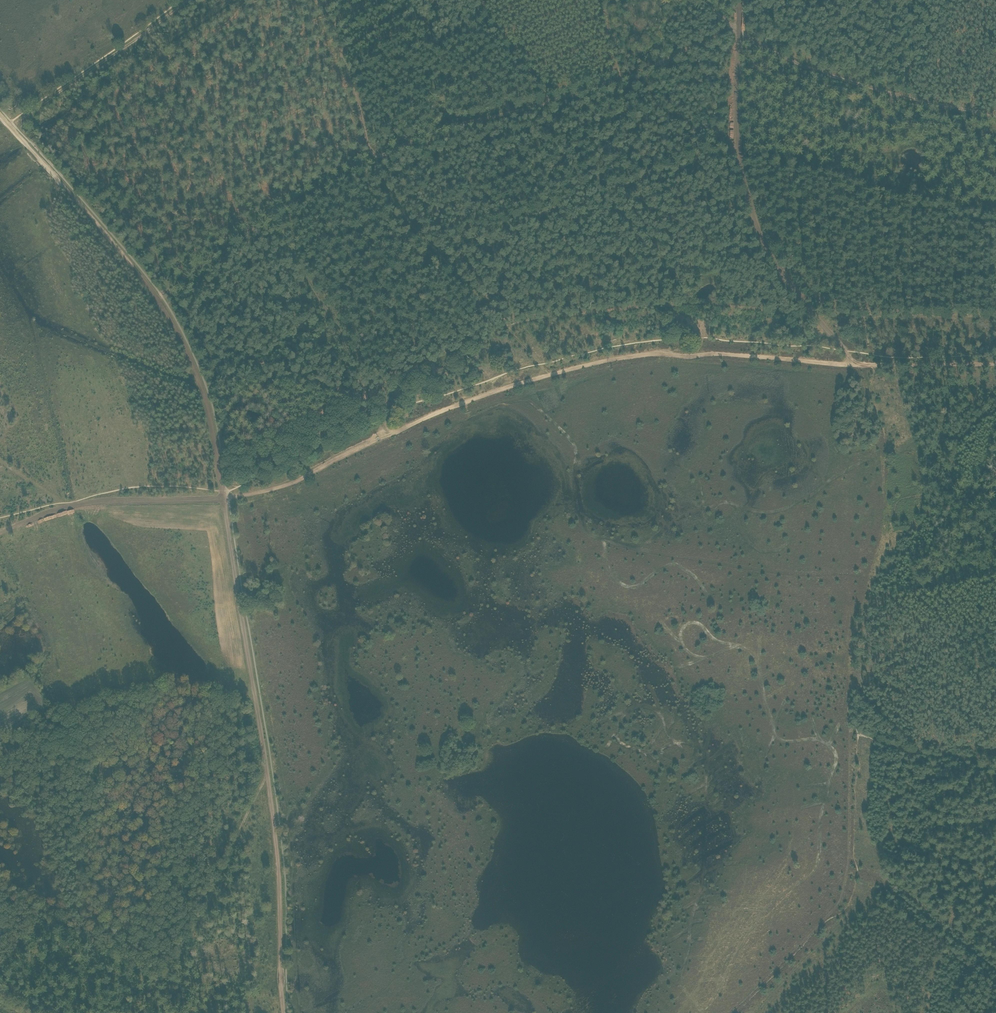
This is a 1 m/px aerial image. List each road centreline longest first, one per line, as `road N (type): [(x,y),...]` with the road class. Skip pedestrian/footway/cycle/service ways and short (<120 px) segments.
road 1 (track): [(738,150),(438,247),(396,204),(373,157),(739,31)]
road 2 (track): [(387,436),(509,387),(630,357),(736,355),(853,365)]
road 3 (track): [(10,127),(164,309),(205,400),(223,498)]
road 4 (track): [(507,326),(688,304),(815,317)]
road 5 (track): [(267,765),(189,934),(160,979),(123,1012)]
road 6 (track): [(995,115),(840,79),(739,31)]
road 7 (track): [(738,150),(995,210)]
road 8 (track): [(267,765),(286,1012)]
road 9 (track): [(738,150),(756,225),(780,272),(846,351)]
road 10 (track): [(0,534),(73,504),(223,498)]
road 11 (track): [(10,127),(187,0)]
road 12 (track): [(223,498),(255,691)]
road 13 (track): [(438,247),(547,376)]
road 14 (track): [(228,497),(290,483),(371,443)]
road 15 (track): [(853,365),(995,363)]
road 16 (track): [(551,101),(476,0)]

